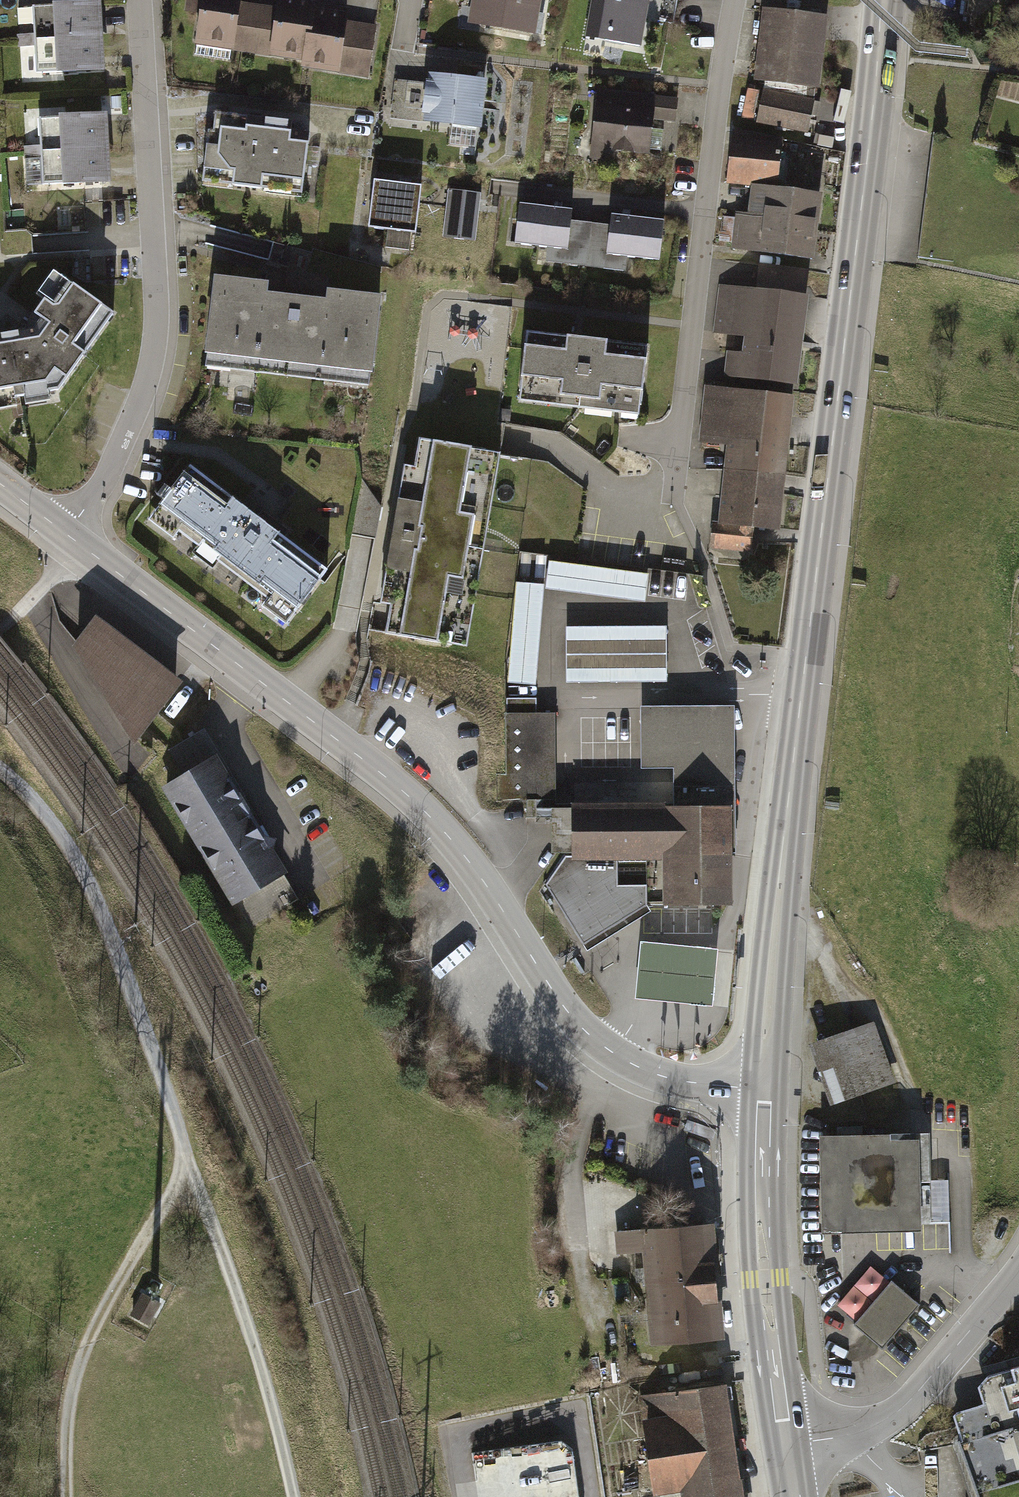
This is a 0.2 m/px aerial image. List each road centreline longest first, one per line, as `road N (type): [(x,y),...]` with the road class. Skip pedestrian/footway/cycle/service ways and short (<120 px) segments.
road 1 (primary): [(763,1087),(885,0)]
road 2 (tertiary): [(763,1087),(677,1080),(597,1041),(557,998),(451,840),(395,785),(66,534)]
road 3 (residential): [(139,0),(154,351),(101,488),(66,534)]
road 4 (residential): [(735,0),(668,499)]
road 5 (track): [(188,1157),(95,894),(42,811),(0,770)]
road 6 (track): [(66,1496),(75,1375),(188,1157)]
road 7 (primary): [(786,1447),(767,1286),(763,1087)]
road 8 (track): [(291,1496),(248,1320),(188,1157)]
road 9 (residential): [(786,1447),(851,1434),(907,1405),(1018,1269)]

